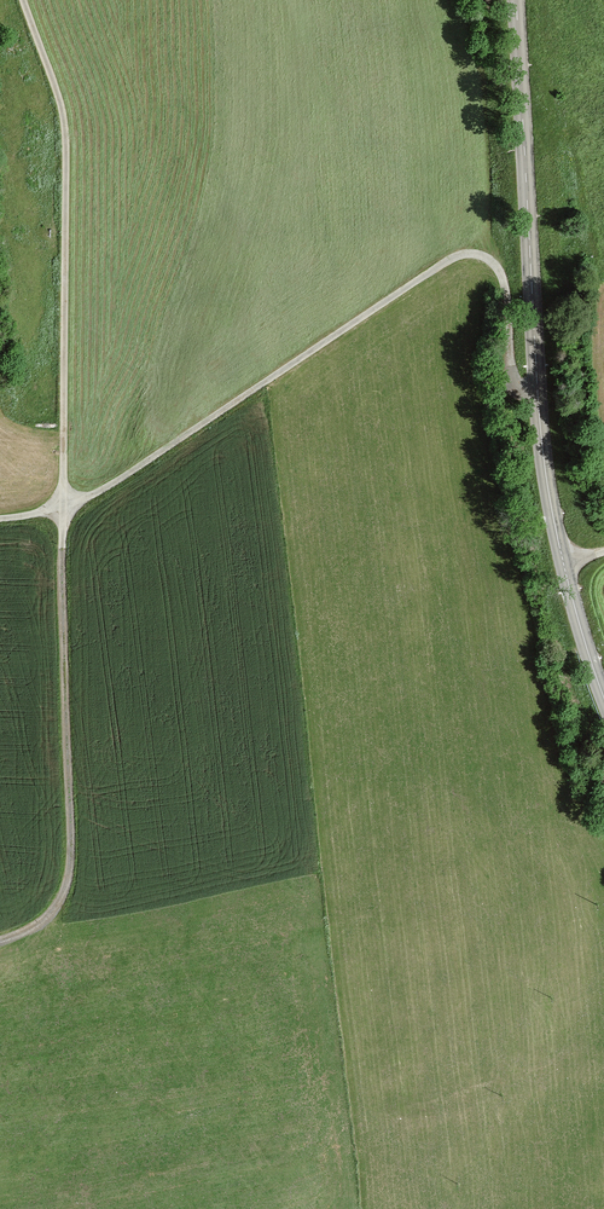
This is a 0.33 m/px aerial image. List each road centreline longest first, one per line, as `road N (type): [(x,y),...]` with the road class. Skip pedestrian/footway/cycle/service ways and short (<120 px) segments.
road 1 (unclassified): [(63,503),(85,499),(462,253),(482,258),(504,280),(535,352)]
road 2 (unclassified): [(22,0),(64,130),(63,503)]
road 3 (track): [(0,937),(40,927),(68,890),(63,503)]
road 4 (tertiary): [(535,352),(516,0)]
road 5 (tertiary): [(564,568),(535,352)]
road 6 (tertiary): [(603,700),(564,568)]

